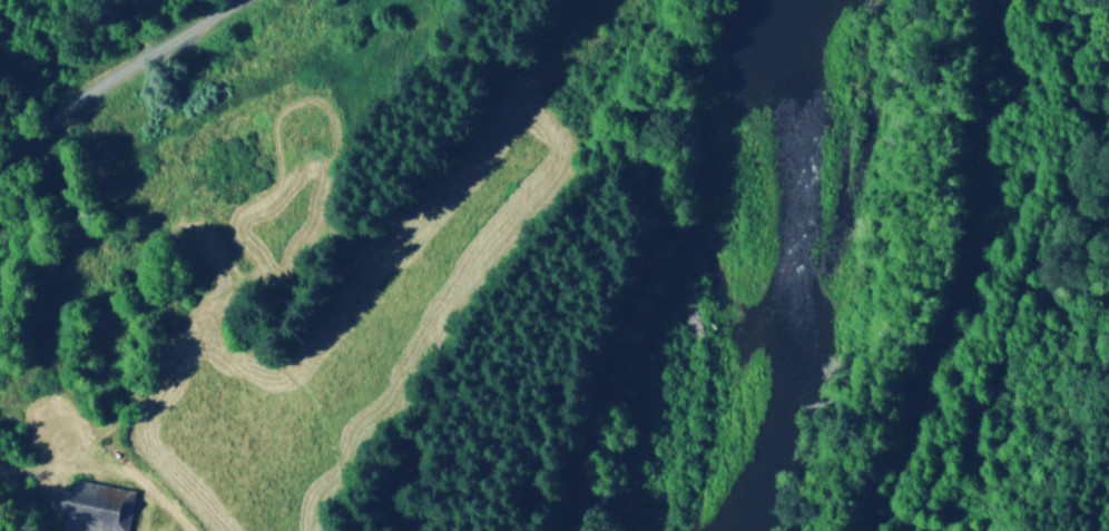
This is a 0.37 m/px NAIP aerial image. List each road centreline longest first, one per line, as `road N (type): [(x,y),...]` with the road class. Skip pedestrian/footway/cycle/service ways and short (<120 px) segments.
road 1 (track): [(53,120),(65,363),(78,406),(197,530)]
road 2 (residential): [(0,170),(102,85),(240,0)]
road 3 (track): [(0,464),(86,465),(150,481)]

